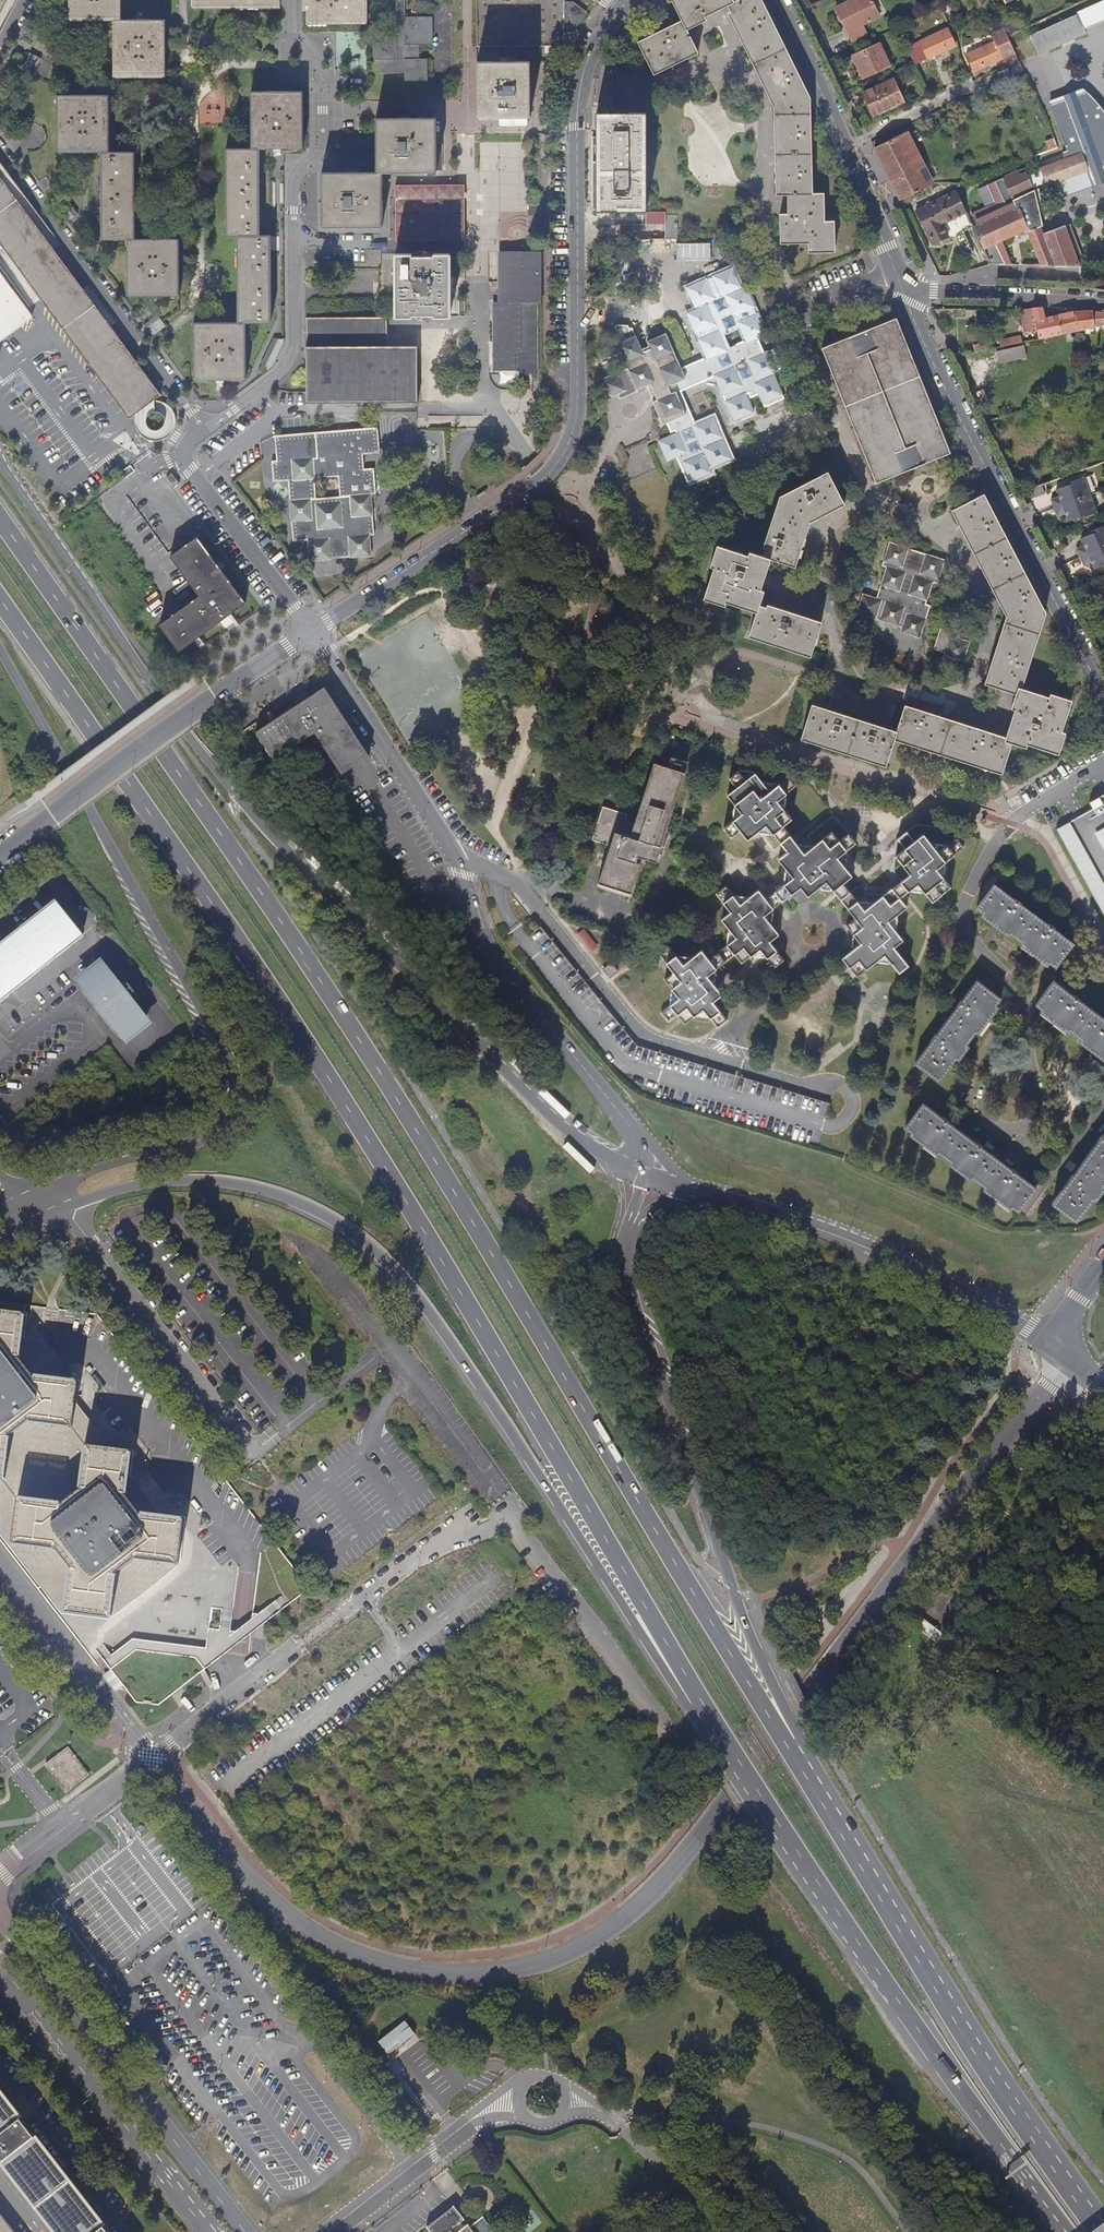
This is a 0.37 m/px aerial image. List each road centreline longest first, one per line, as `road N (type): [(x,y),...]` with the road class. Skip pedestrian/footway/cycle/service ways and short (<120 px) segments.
road 1 (primary): [(787,1749),(377,1067),(0,521)]
road 2 (primary): [(0,604),(339,1100),(691,1689)]
road 3 (primary): [(641,1177),(565,1133),(274,838),(154,696),(0,465)]
road 4 (primary): [(62,1210),(160,1182),(226,1186),(295,1202),(348,1231),(439,1328),(662,1667),(691,1689)]
road 5 (residential): [(311,632),(529,489),(570,436),(575,102),(592,50),(624,1)]
road 6 (primary): [(0,650),(221,1051),(234,1095),(223,1123),(208,1135),(12,1196)]
road 7 (primary): [(691,1689),(1065,2231)]
road 8 (residential): [(311,632),(457,858),(498,972),(642,1141)]
road 9 (primary): [(1101,2231),(990,2072),(787,1749)]
road 10 (primary): [(787,1749),(780,1699),(629,1300),(630,1225)]
road 11 (residential): [(207,432),(286,371),(295,355),(297,173),(325,143),(325,100),(297,67),(292,0)]
road 12 (residential): [(1103,690),(985,462),(911,295)]
road 13 (tertiary): [(1060,1355),(1001,1312),(859,1244),(689,1190)]
road 14 (secondary): [(244,2231),(0,1920)]
road 15 (residential): [(1103,764),(1011,824),(983,863),(964,910),(966,931),(1022,1002),(1028,1075)]
road 16 (residential): [(482,406),(584,539),(594,571),(583,649),(590,675),(612,700),(656,711)]
road 17 (residential): [(0,857),(215,694),(311,632)]
road 18 (residential): [(0,152),(207,432)]
road 19 (secondary): [(0,1965),(208,2231)]
road 20 (tertiary): [(911,295),(770,0)]
road 21 (unclassified): [(0,1876),(237,1690)]
road 22 (residential): [(311,632),(190,467),(185,453),(207,432)]
road 23 (tertiary): [(911,295),(1103,304)]
road 24 (residential): [(1028,1075),(1039,1086),(1039,1115),(1013,1130),(999,1126),(988,1115),(988,1086),(1014,1071)]
road 25 (residential): [(464,132),(464,0)]

